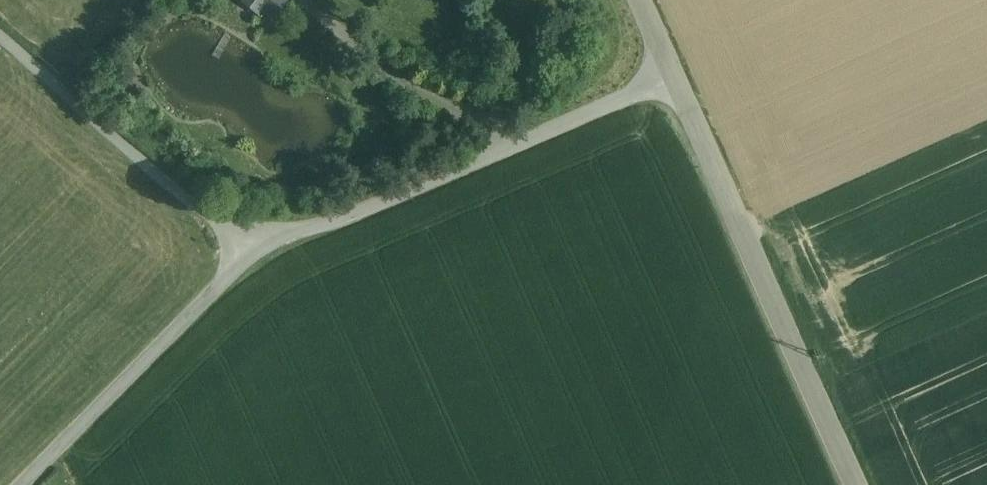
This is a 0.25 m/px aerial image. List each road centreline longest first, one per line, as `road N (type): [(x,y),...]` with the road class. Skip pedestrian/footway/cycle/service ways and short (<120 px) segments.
road 1 (unclassified): [(243,266),(675,72)]
road 2 (unclassified): [(675,72),(861,484)]
road 3 (unclassified): [(0,36),(211,219),(243,266)]
road 4 (unclassified): [(26,484),(243,266)]

